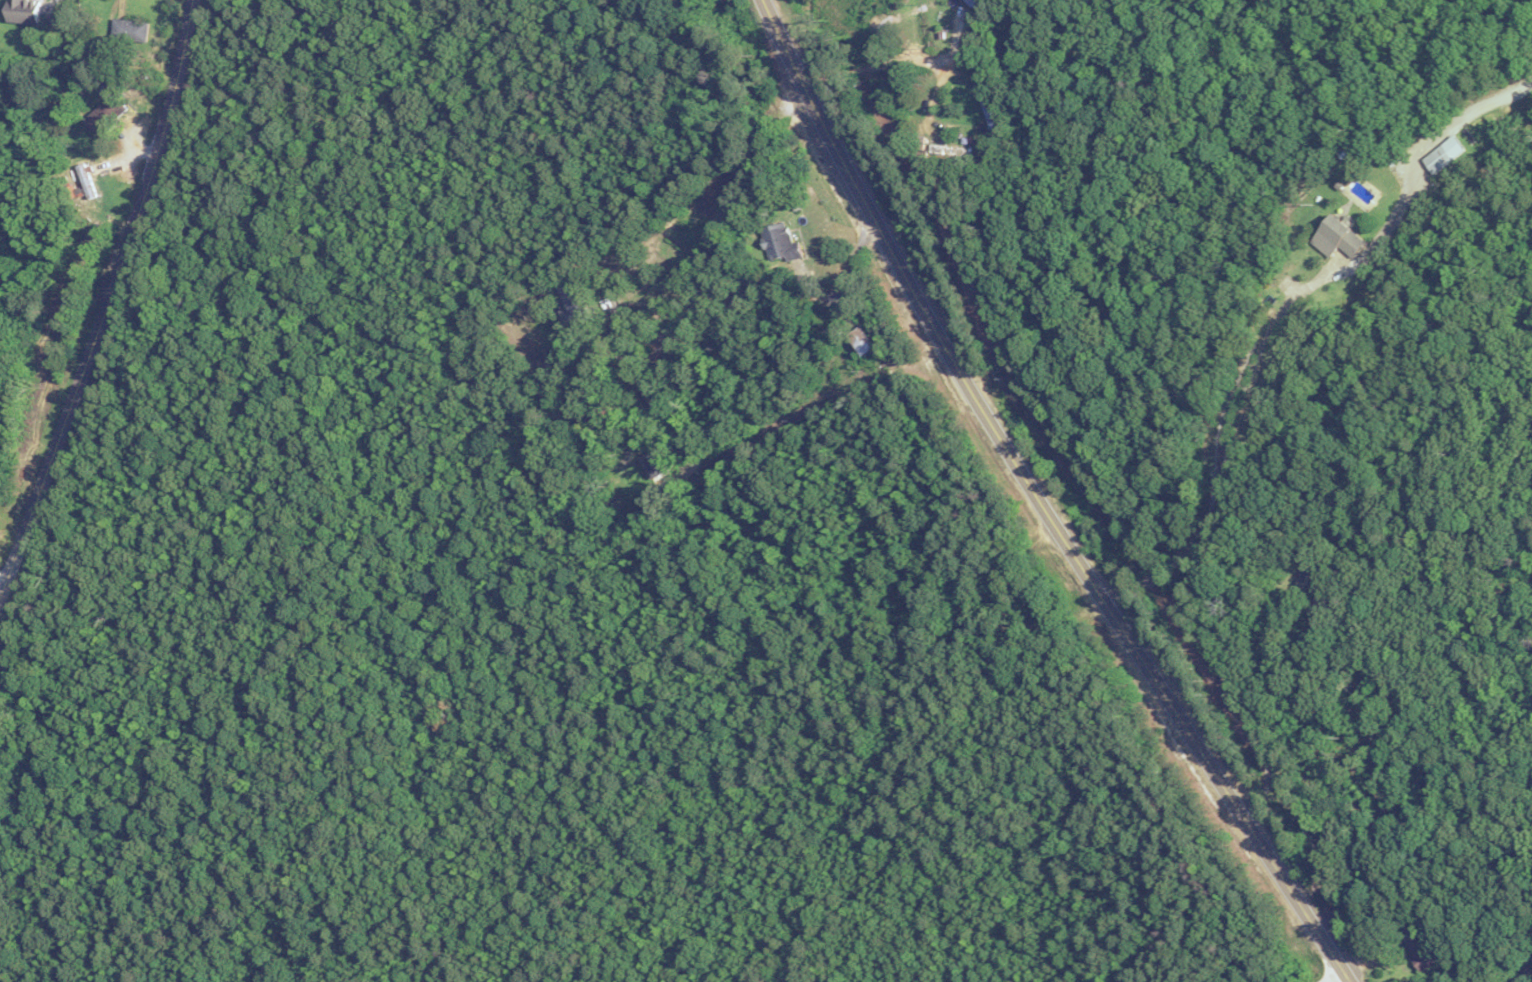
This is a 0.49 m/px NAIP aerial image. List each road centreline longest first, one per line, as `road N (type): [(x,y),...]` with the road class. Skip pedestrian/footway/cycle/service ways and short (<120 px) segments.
road 1 (primary): [(1349,981),(946,358),(886,254),(763,0)]
road 2 (residential): [(192,0),(188,39),(130,235),(0,590)]

